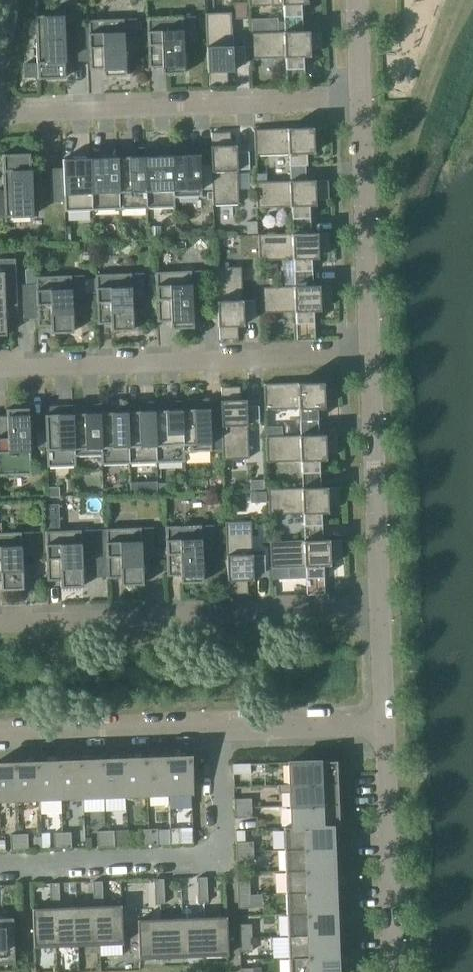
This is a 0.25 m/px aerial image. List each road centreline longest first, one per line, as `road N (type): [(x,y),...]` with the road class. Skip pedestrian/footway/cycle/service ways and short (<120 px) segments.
road 1 (residential): [(383,609),(0,621)]
road 2 (residential): [(0,366),(369,352)]
road 3 (residential): [(0,867),(231,860),(227,729)]
road 4 (residential): [(0,112),(361,100)]
road 5 (residential): [(369,352),(383,609)]
road 6 (residential): [(361,100),(369,352)]
road 7 (residential): [(387,725),(395,971)]
road 8 (residential): [(227,729),(0,740)]
road 9 (residential): [(387,725),(227,729)]

